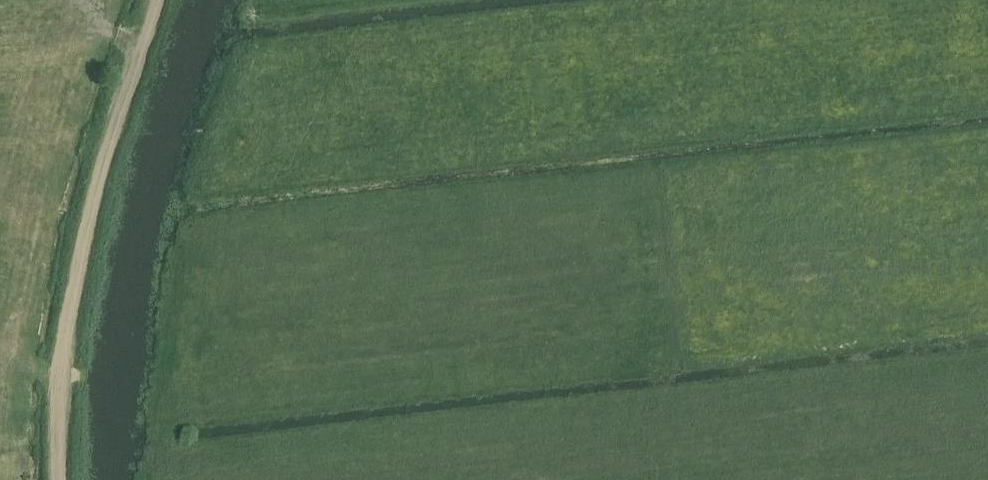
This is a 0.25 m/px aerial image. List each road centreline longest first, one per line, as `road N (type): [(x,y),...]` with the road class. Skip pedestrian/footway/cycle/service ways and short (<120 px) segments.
road 1 (track): [(59,479),(82,251),(103,153),(154,0)]

